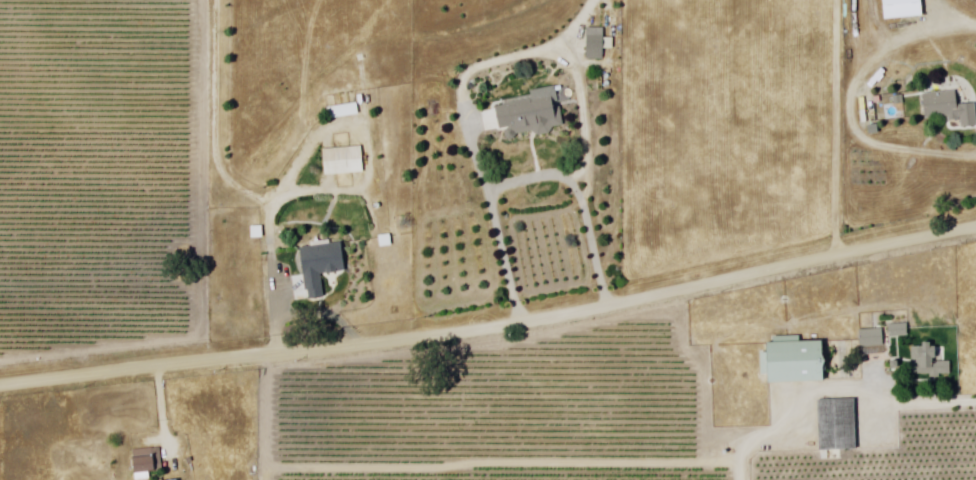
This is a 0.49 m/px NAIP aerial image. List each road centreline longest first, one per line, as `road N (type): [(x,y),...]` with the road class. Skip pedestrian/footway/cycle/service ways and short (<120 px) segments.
road 1 (residential): [(0,387),(497,323),(975,226)]
road 2 (residential): [(975,404),(886,407),(866,390),(795,398),(787,433),(740,448),(738,479)]

